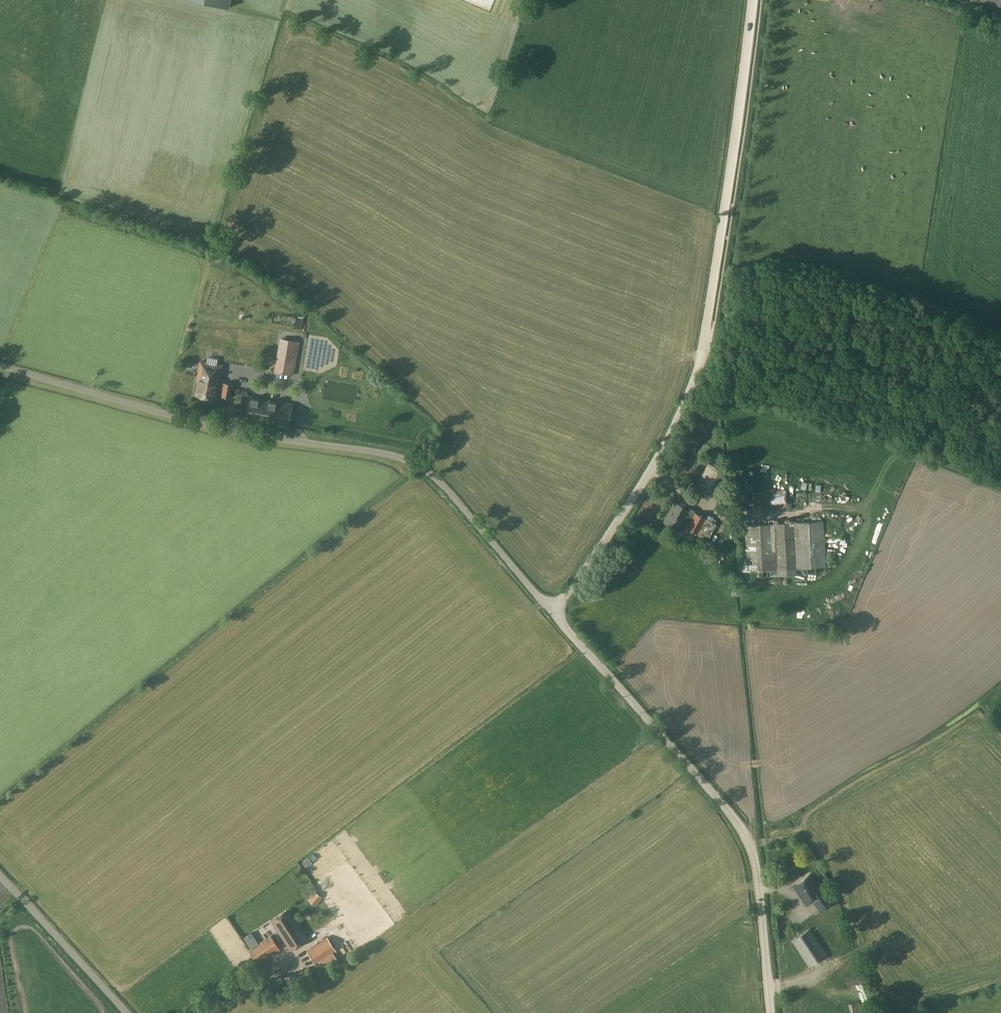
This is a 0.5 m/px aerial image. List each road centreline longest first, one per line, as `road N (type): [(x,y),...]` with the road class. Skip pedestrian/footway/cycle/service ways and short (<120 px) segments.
road 1 (unclassified): [(554,612),(749,839),(769,1012)]
road 2 (unclassified): [(240,430),(429,474),(554,612)]
road 3 (track): [(700,355),(750,0)]
road 4 (unclassified): [(554,612),(677,424),(700,355)]
road 5 (unclassified): [(240,430),(0,367)]
road 6 (unclassified): [(128,1012),(0,875)]

